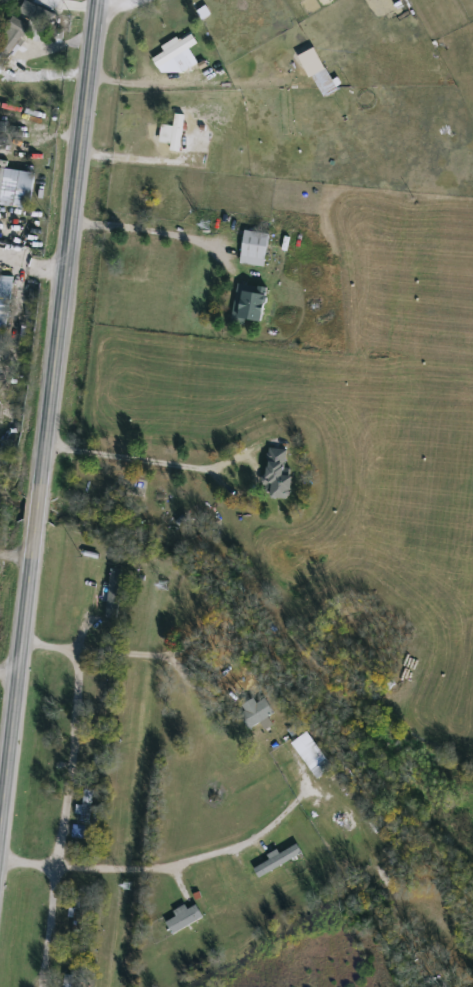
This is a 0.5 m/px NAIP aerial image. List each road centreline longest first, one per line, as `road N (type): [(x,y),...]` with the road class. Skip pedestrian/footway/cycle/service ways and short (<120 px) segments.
road 1 (secondary): [(95,6),(0,817)]
road 2 (residential): [(224,249),(187,236),(70,222)]
road 3 (residential): [(4,384),(29,303),(29,256)]

